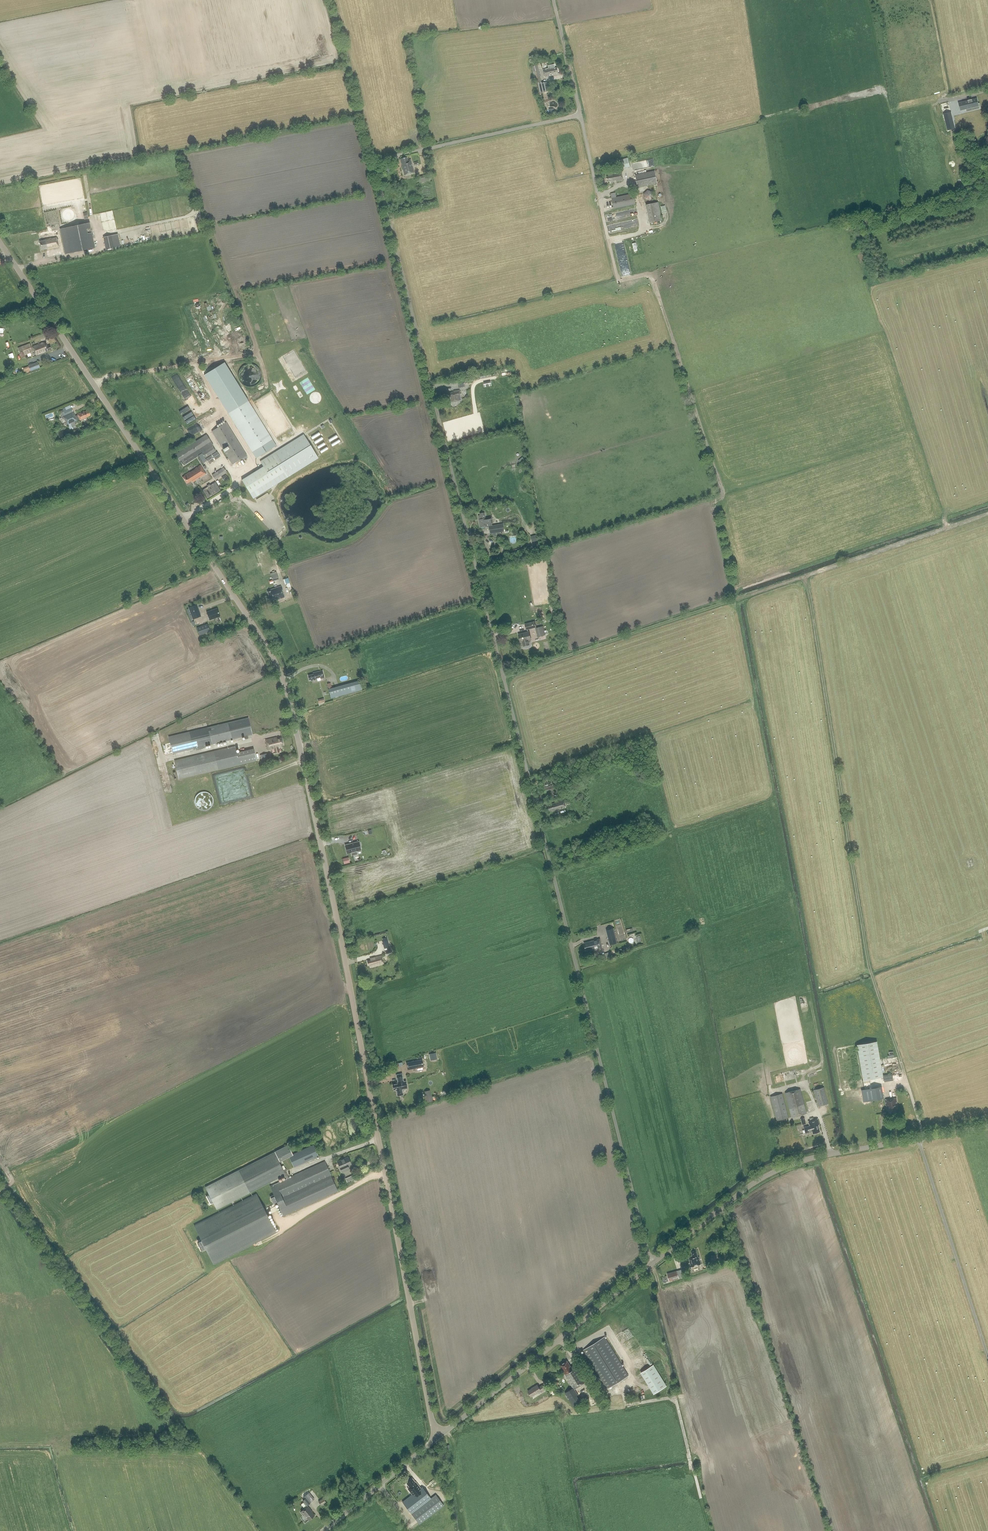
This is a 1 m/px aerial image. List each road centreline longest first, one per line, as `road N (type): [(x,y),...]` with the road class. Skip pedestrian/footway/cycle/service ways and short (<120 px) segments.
road 1 (unclassified): [(651,1265),(374,162),(580,115),(553,0)]
road 2 (tertiary): [(436,1440),(283,681),(0,243)]
road 3 (track): [(805,577),(867,965),(905,1079)]
road 4 (track): [(503,678),(987,514)]
road 5 (track): [(735,600),(714,511),(715,479),(654,282),(619,279),(609,240)]
road 6 (tertiary): [(651,1265),(788,1166),(987,1126)]
road 7 (tertiary): [(436,1440),(651,1265)]
road 8 (track): [(374,162),(332,0)]
road 9 (tertiary): [(324,1530),(436,1440)]

